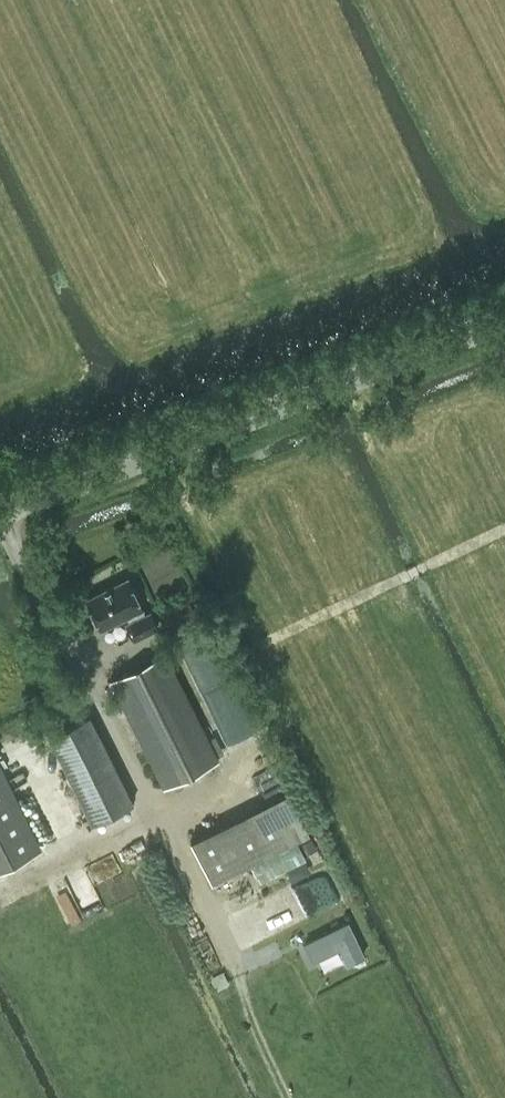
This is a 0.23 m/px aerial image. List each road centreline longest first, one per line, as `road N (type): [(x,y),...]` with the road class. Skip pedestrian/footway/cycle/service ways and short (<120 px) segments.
road 1 (unclassified): [(0,520),(504,324)]
road 2 (track): [(210,668),(504,527)]

